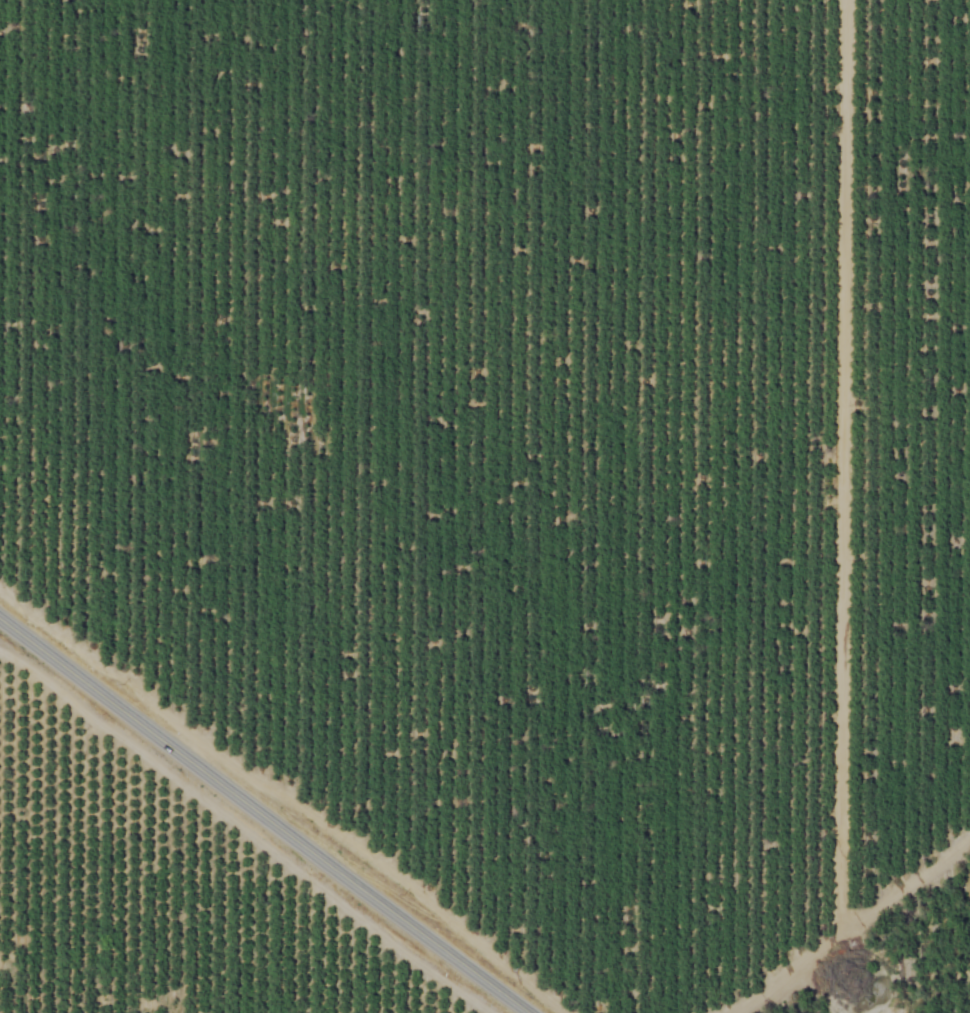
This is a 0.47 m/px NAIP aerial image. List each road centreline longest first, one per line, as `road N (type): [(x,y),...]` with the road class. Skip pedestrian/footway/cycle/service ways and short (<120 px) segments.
road 1 (secondary): [(533,1012),(0,613)]

